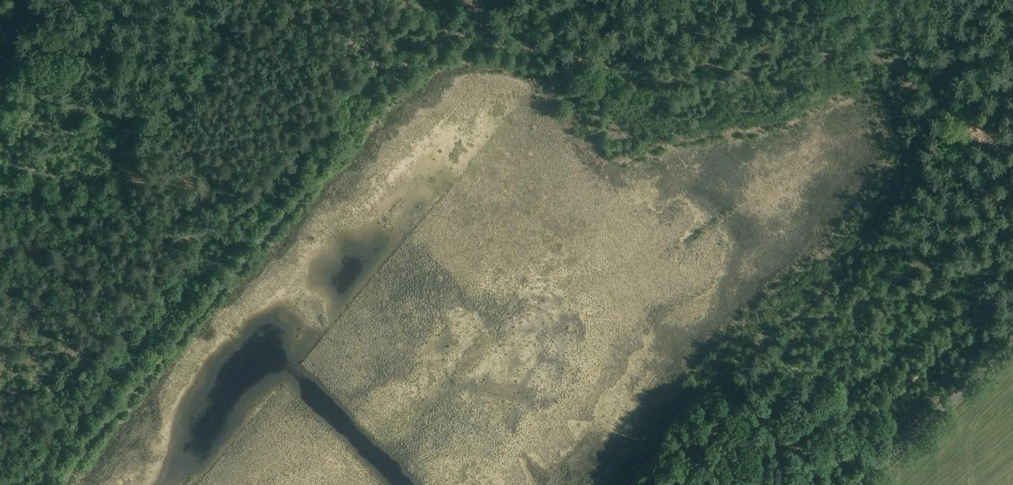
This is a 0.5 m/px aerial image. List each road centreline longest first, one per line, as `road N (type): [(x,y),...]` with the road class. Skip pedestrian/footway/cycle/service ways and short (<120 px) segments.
road 1 (unclassified): [(859,484),(1012,340)]

